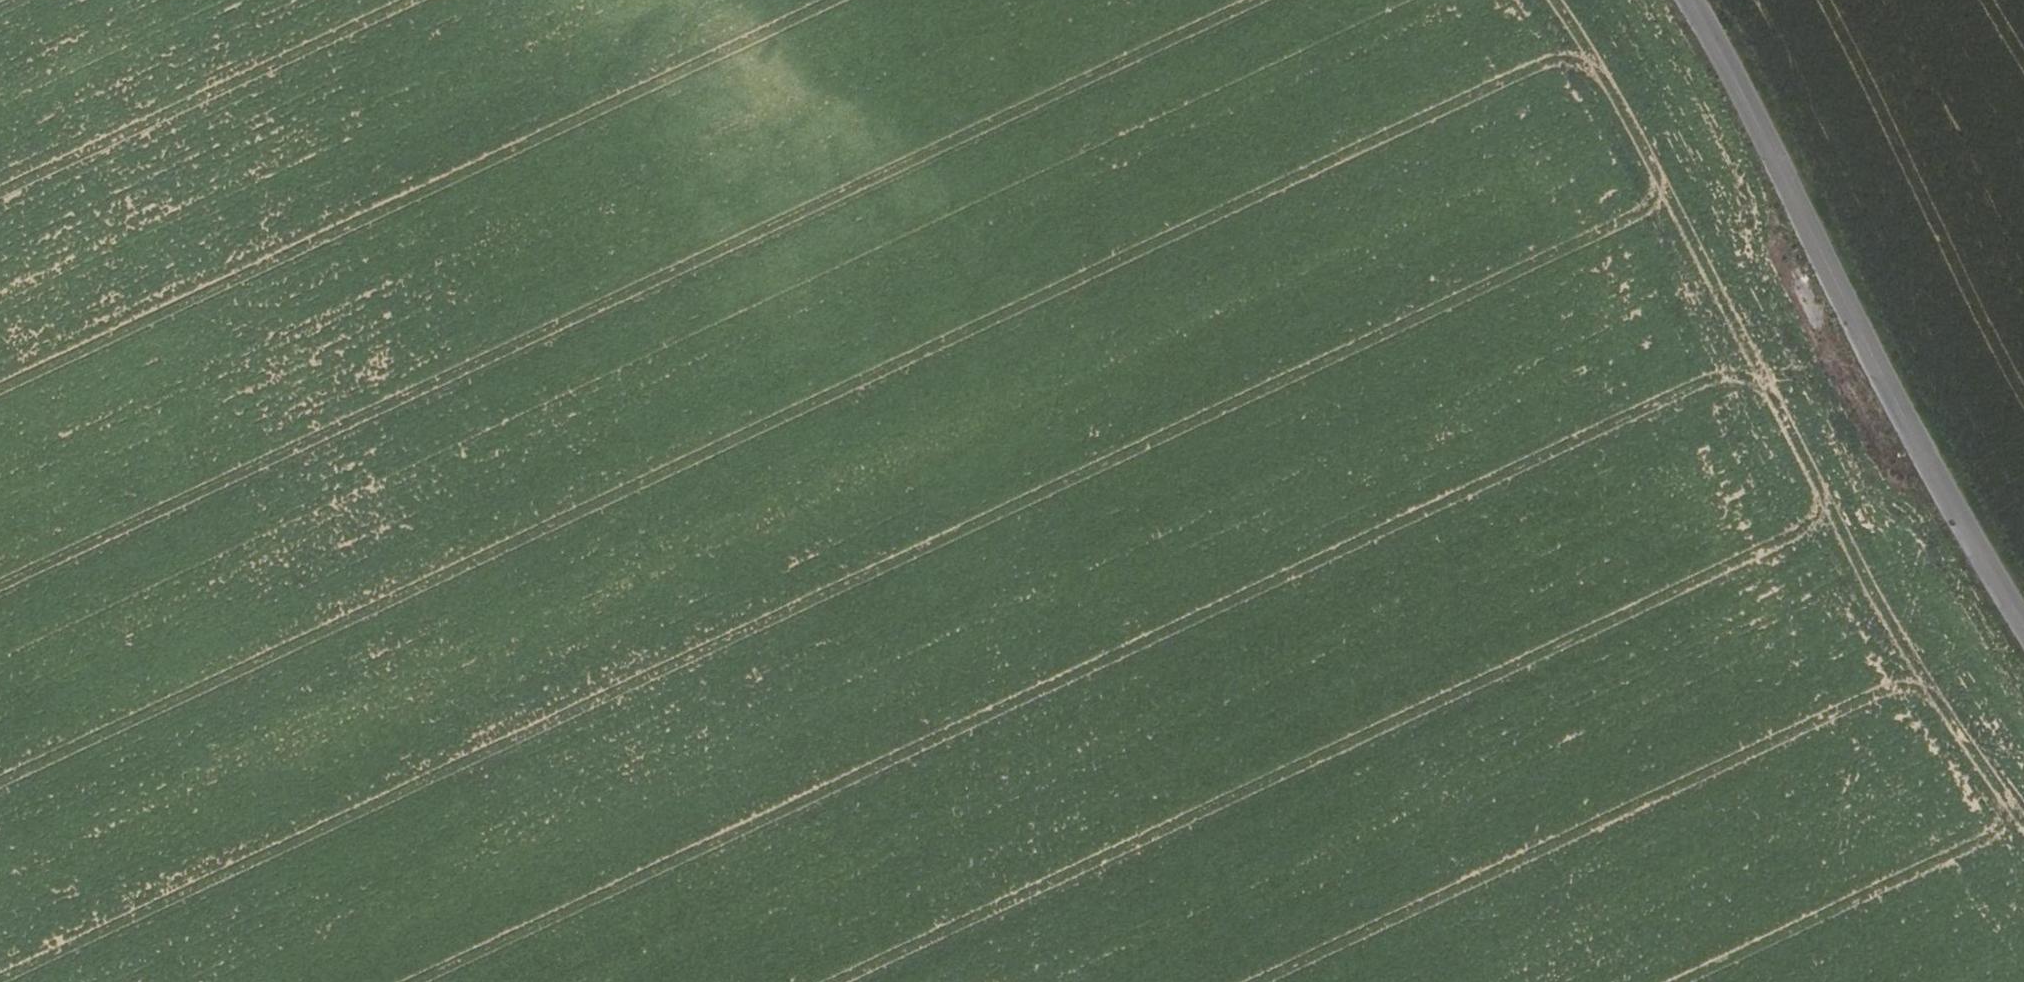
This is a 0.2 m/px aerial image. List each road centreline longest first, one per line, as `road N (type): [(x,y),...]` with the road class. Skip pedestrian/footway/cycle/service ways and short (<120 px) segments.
road 1 (unclassified): [(2023,624),(1949,499),(1691,0)]

